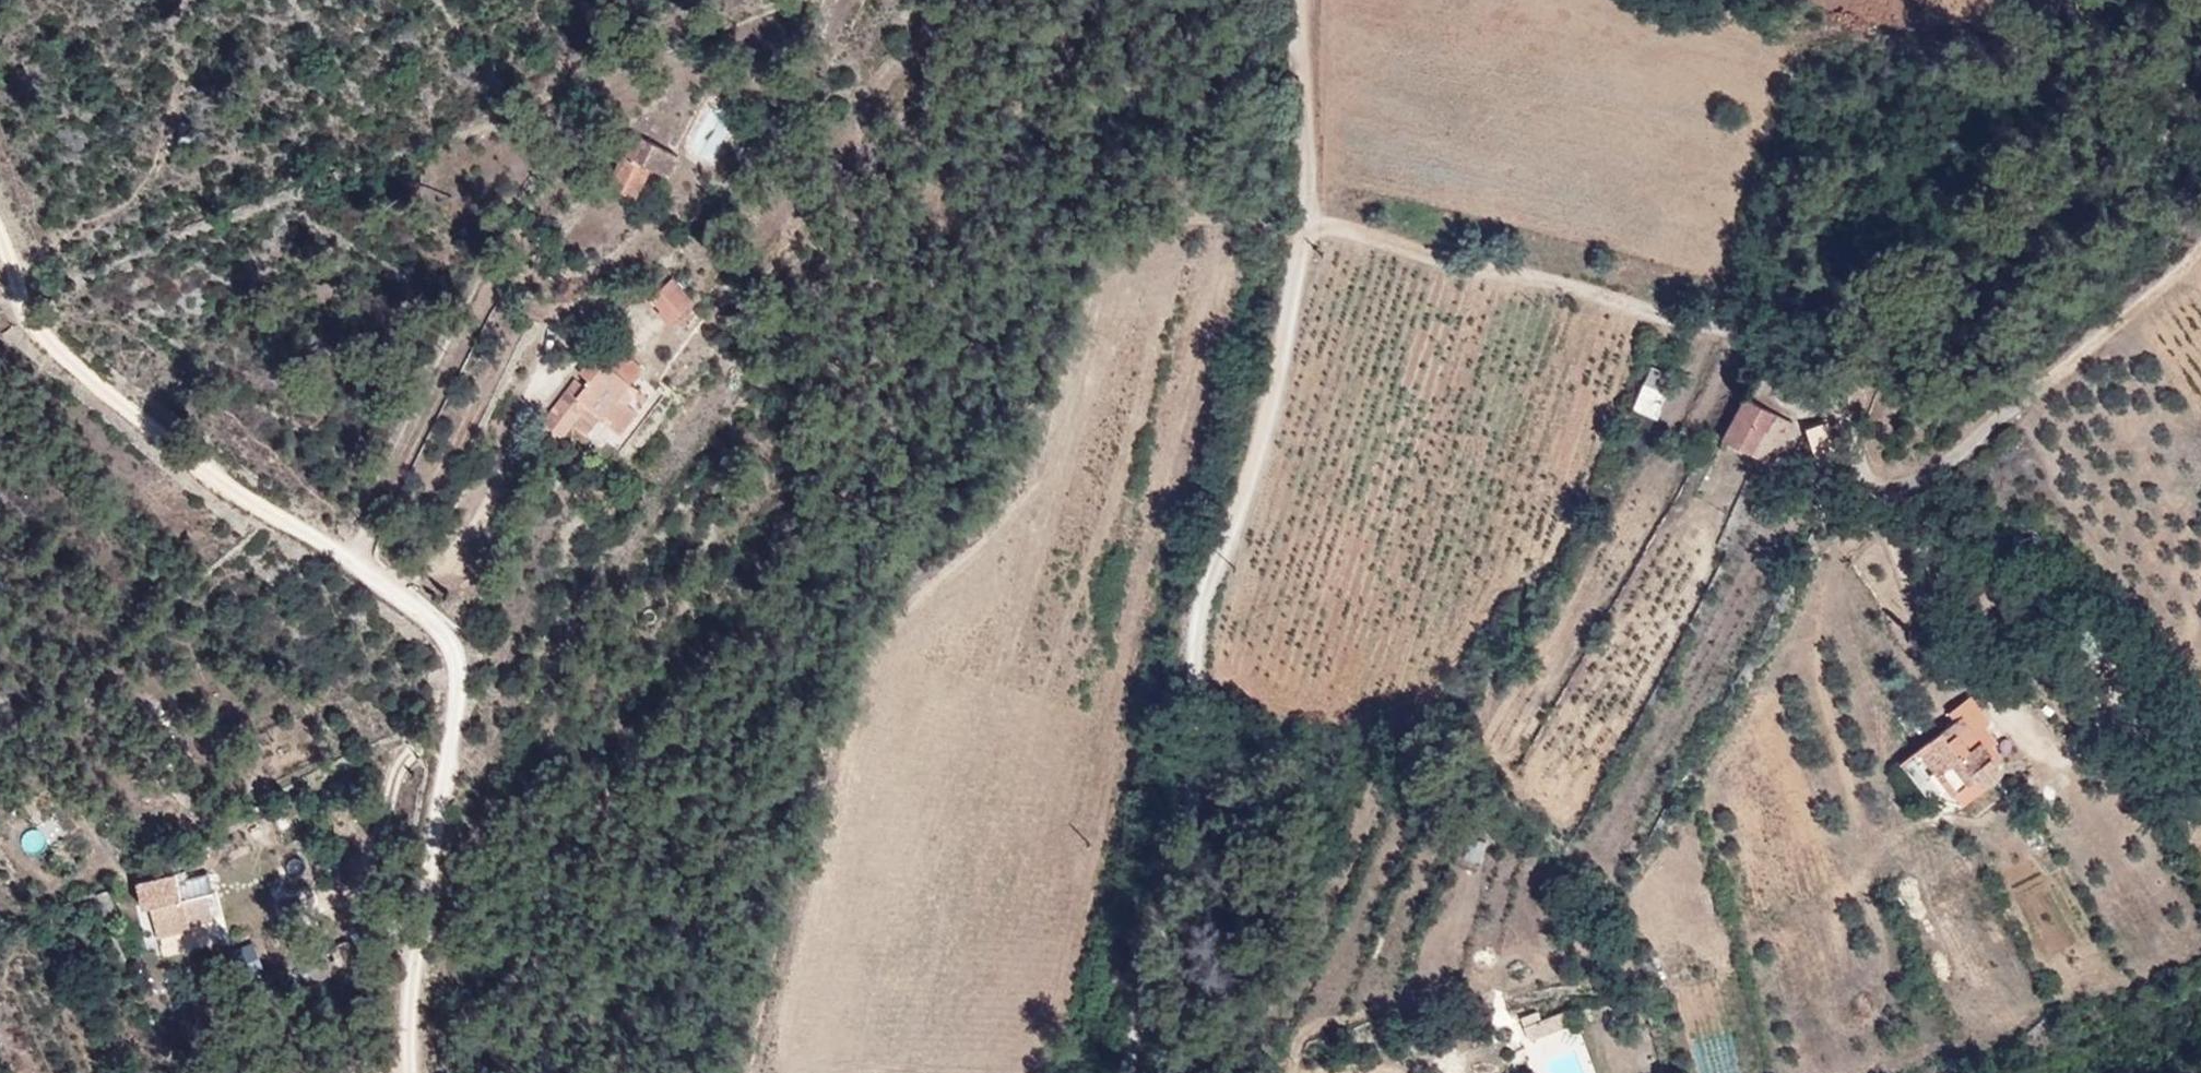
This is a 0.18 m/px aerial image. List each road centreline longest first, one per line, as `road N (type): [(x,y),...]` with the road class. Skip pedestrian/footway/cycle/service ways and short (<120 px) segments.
road 1 (unclassified): [(1139,1072),(1181,962),(1204,790),(1204,585),(1266,438),(1303,230),(1301,0)]
road 2 (unclassified): [(412,1072),(411,975),(457,652),(338,552),(207,472),(68,364),(29,308),(0,240)]

